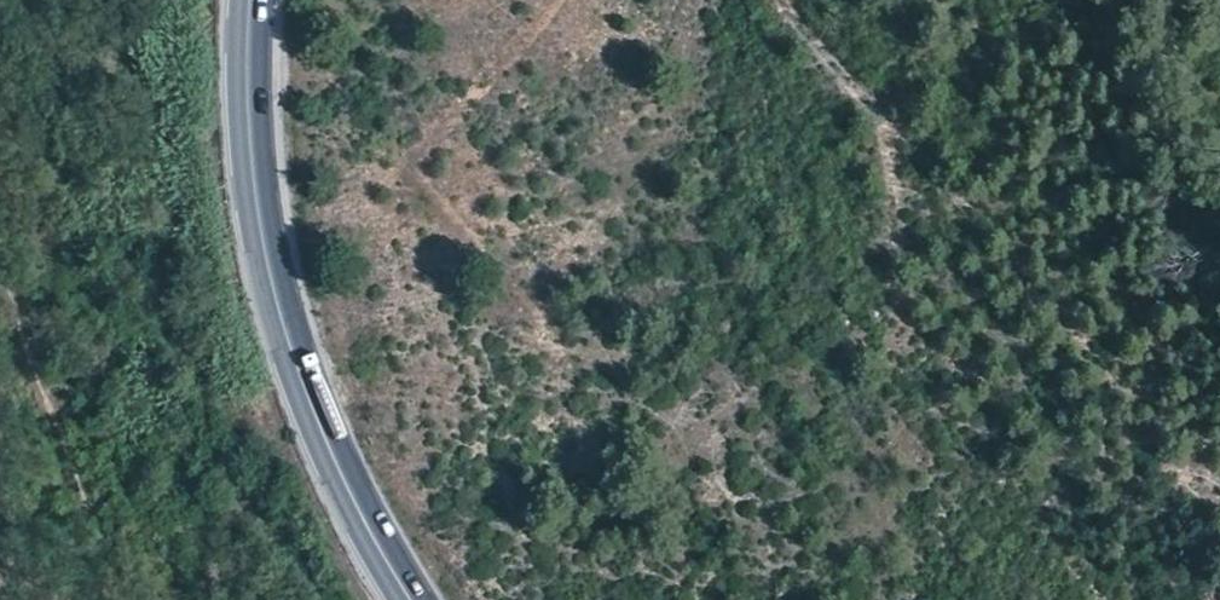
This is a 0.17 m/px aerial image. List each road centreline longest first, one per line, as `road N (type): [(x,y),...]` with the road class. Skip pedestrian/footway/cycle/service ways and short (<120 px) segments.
road 1 (trunk): [(538,599),(501,567),(354,210),(314,0)]
road 2 (primary): [(251,0),(247,131),(298,369),(332,457),(407,599)]
road 3 (trunk): [(213,0),(243,292),(373,599)]
road 4 (track): [(117,599),(0,275)]

